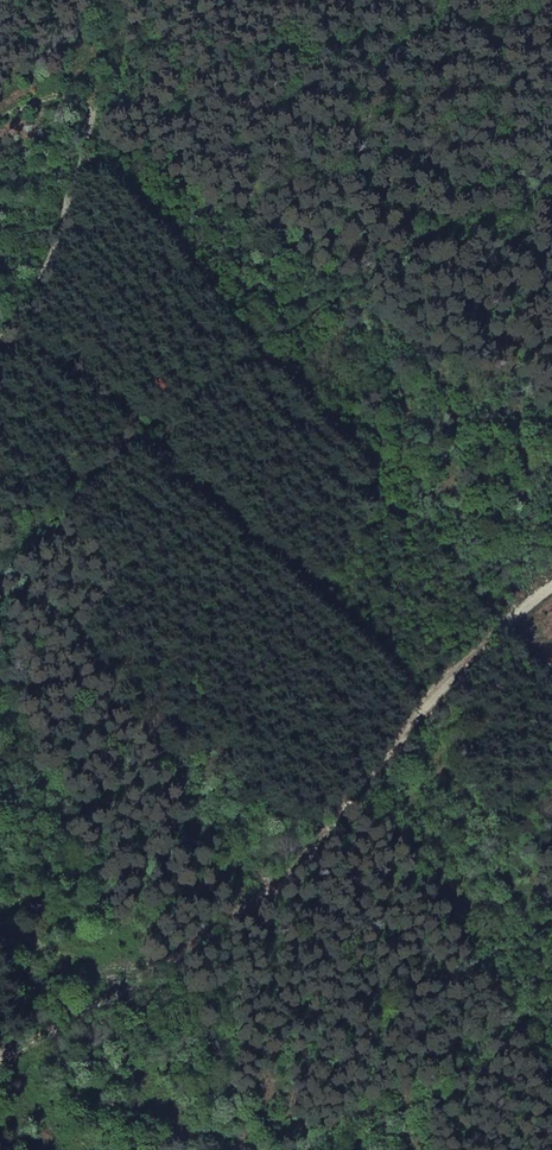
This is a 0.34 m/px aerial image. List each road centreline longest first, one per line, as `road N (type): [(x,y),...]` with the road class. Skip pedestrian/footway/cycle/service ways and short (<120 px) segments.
road 1 (track): [(551,576),(474,639),(377,778),(296,872),(130,983),(0,1053)]
road 2 (track): [(146,0),(74,168),(56,235),(0,340)]

